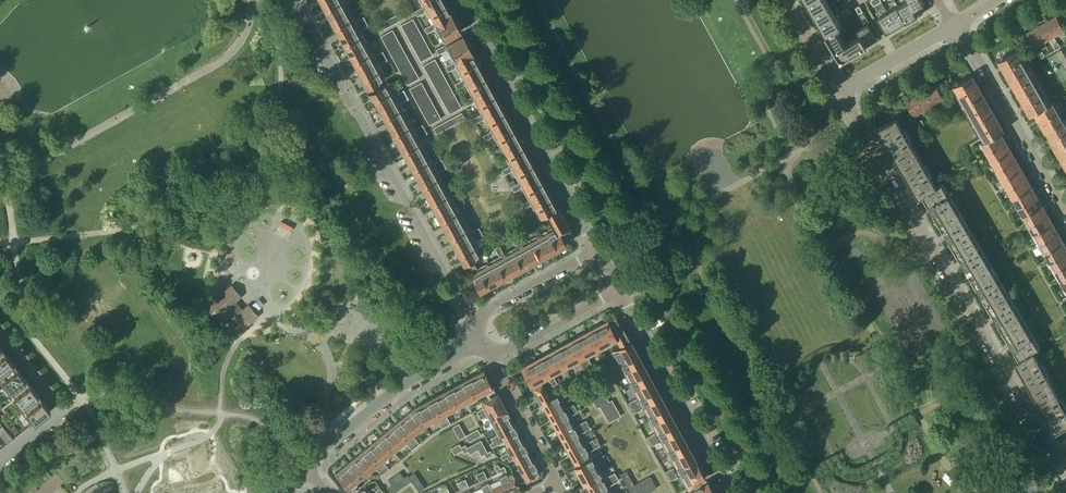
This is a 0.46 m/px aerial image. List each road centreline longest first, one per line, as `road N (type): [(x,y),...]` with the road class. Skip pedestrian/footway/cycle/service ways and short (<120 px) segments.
road 1 (residential): [(1053,461),(840,91)]
road 2 (residential): [(472,318),(297,0)]
road 3 (residential): [(597,249),(461,0)]
road 4 (residential): [(732,492),(619,290)]
road 5 (residential): [(305,467),(403,383),(482,338)]
road 6 (residential): [(1065,212),(957,22)]
road 7 (residential): [(0,330),(64,409),(0,459)]
road 8 (residential): [(491,357),(619,290)]
road 9 (residential): [(597,249),(472,318)]
road 10 (residential): [(491,357),(557,481)]
road 11 (residential): [(840,91),(957,22)]

